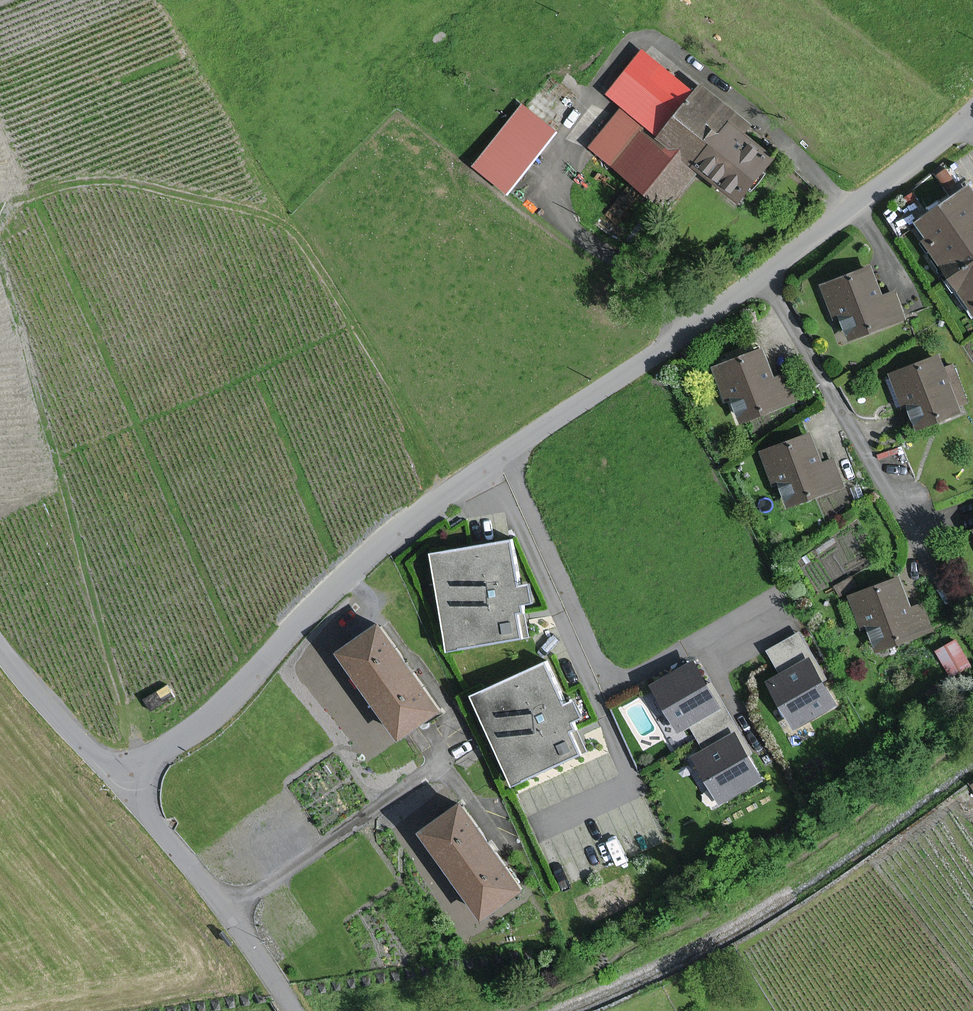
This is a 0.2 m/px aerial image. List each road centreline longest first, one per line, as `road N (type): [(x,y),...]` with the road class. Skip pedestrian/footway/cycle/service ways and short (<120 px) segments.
road 1 (tertiary): [(127,783),(208,718),(405,525),(655,355),(972,113)]
road 2 (track): [(452,491),(302,242),(280,220),(116,181),(41,192)]
road 3 (track): [(155,758),(136,734),(113,669),(0,261)]
road 4 (tertiary): [(291,1010),(127,783)]
road 5 (residential): [(127,783),(0,644)]

